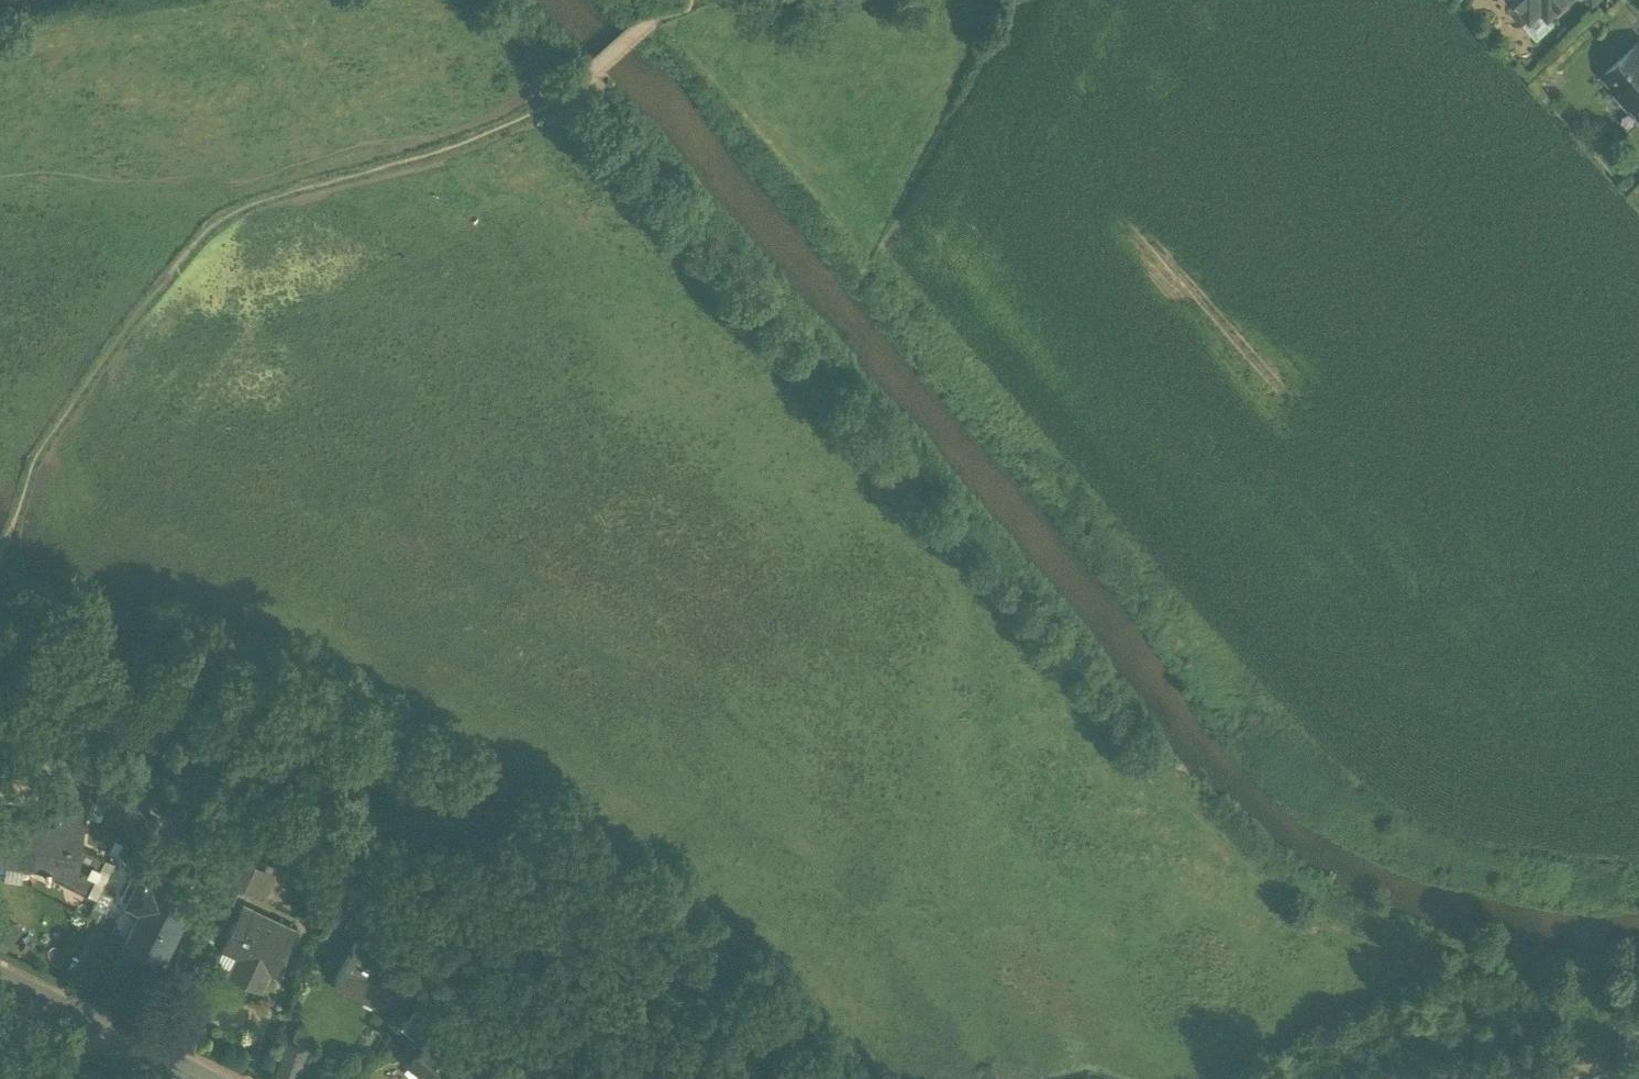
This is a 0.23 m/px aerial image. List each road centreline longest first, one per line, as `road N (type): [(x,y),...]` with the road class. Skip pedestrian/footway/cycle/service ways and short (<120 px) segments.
road 1 (residential): [(203,1078),(0,979)]

